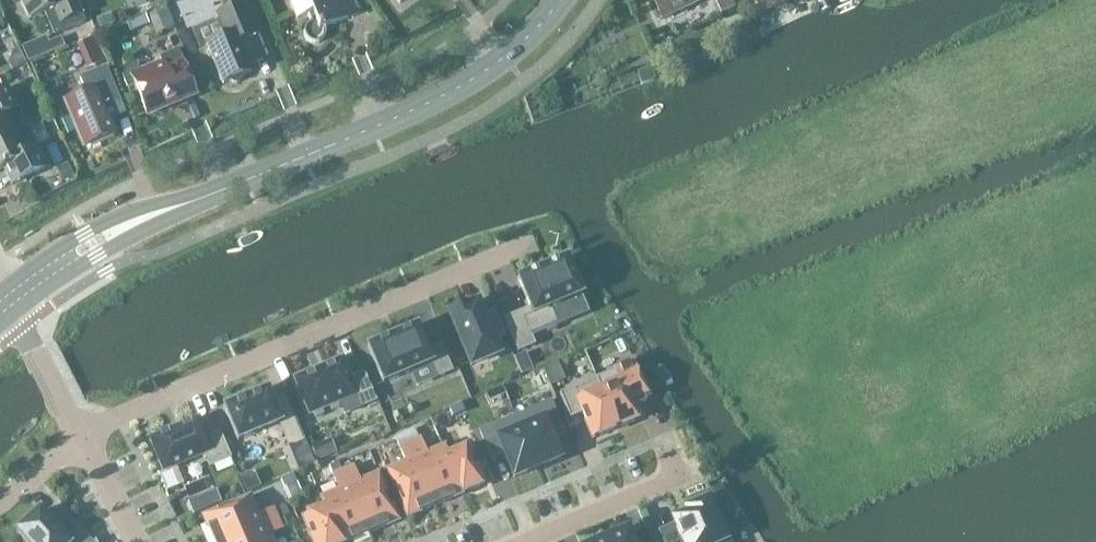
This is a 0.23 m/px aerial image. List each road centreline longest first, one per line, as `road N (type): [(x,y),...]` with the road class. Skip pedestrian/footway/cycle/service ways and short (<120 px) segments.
road 1 (tertiary): [(11,297),(113,231),(439,99),(509,54),(561,0)]
road 2 (residential): [(80,436),(530,242)]
road 3 (residential): [(519,541),(688,470)]
road 4 (unclassified): [(66,411),(11,297)]

